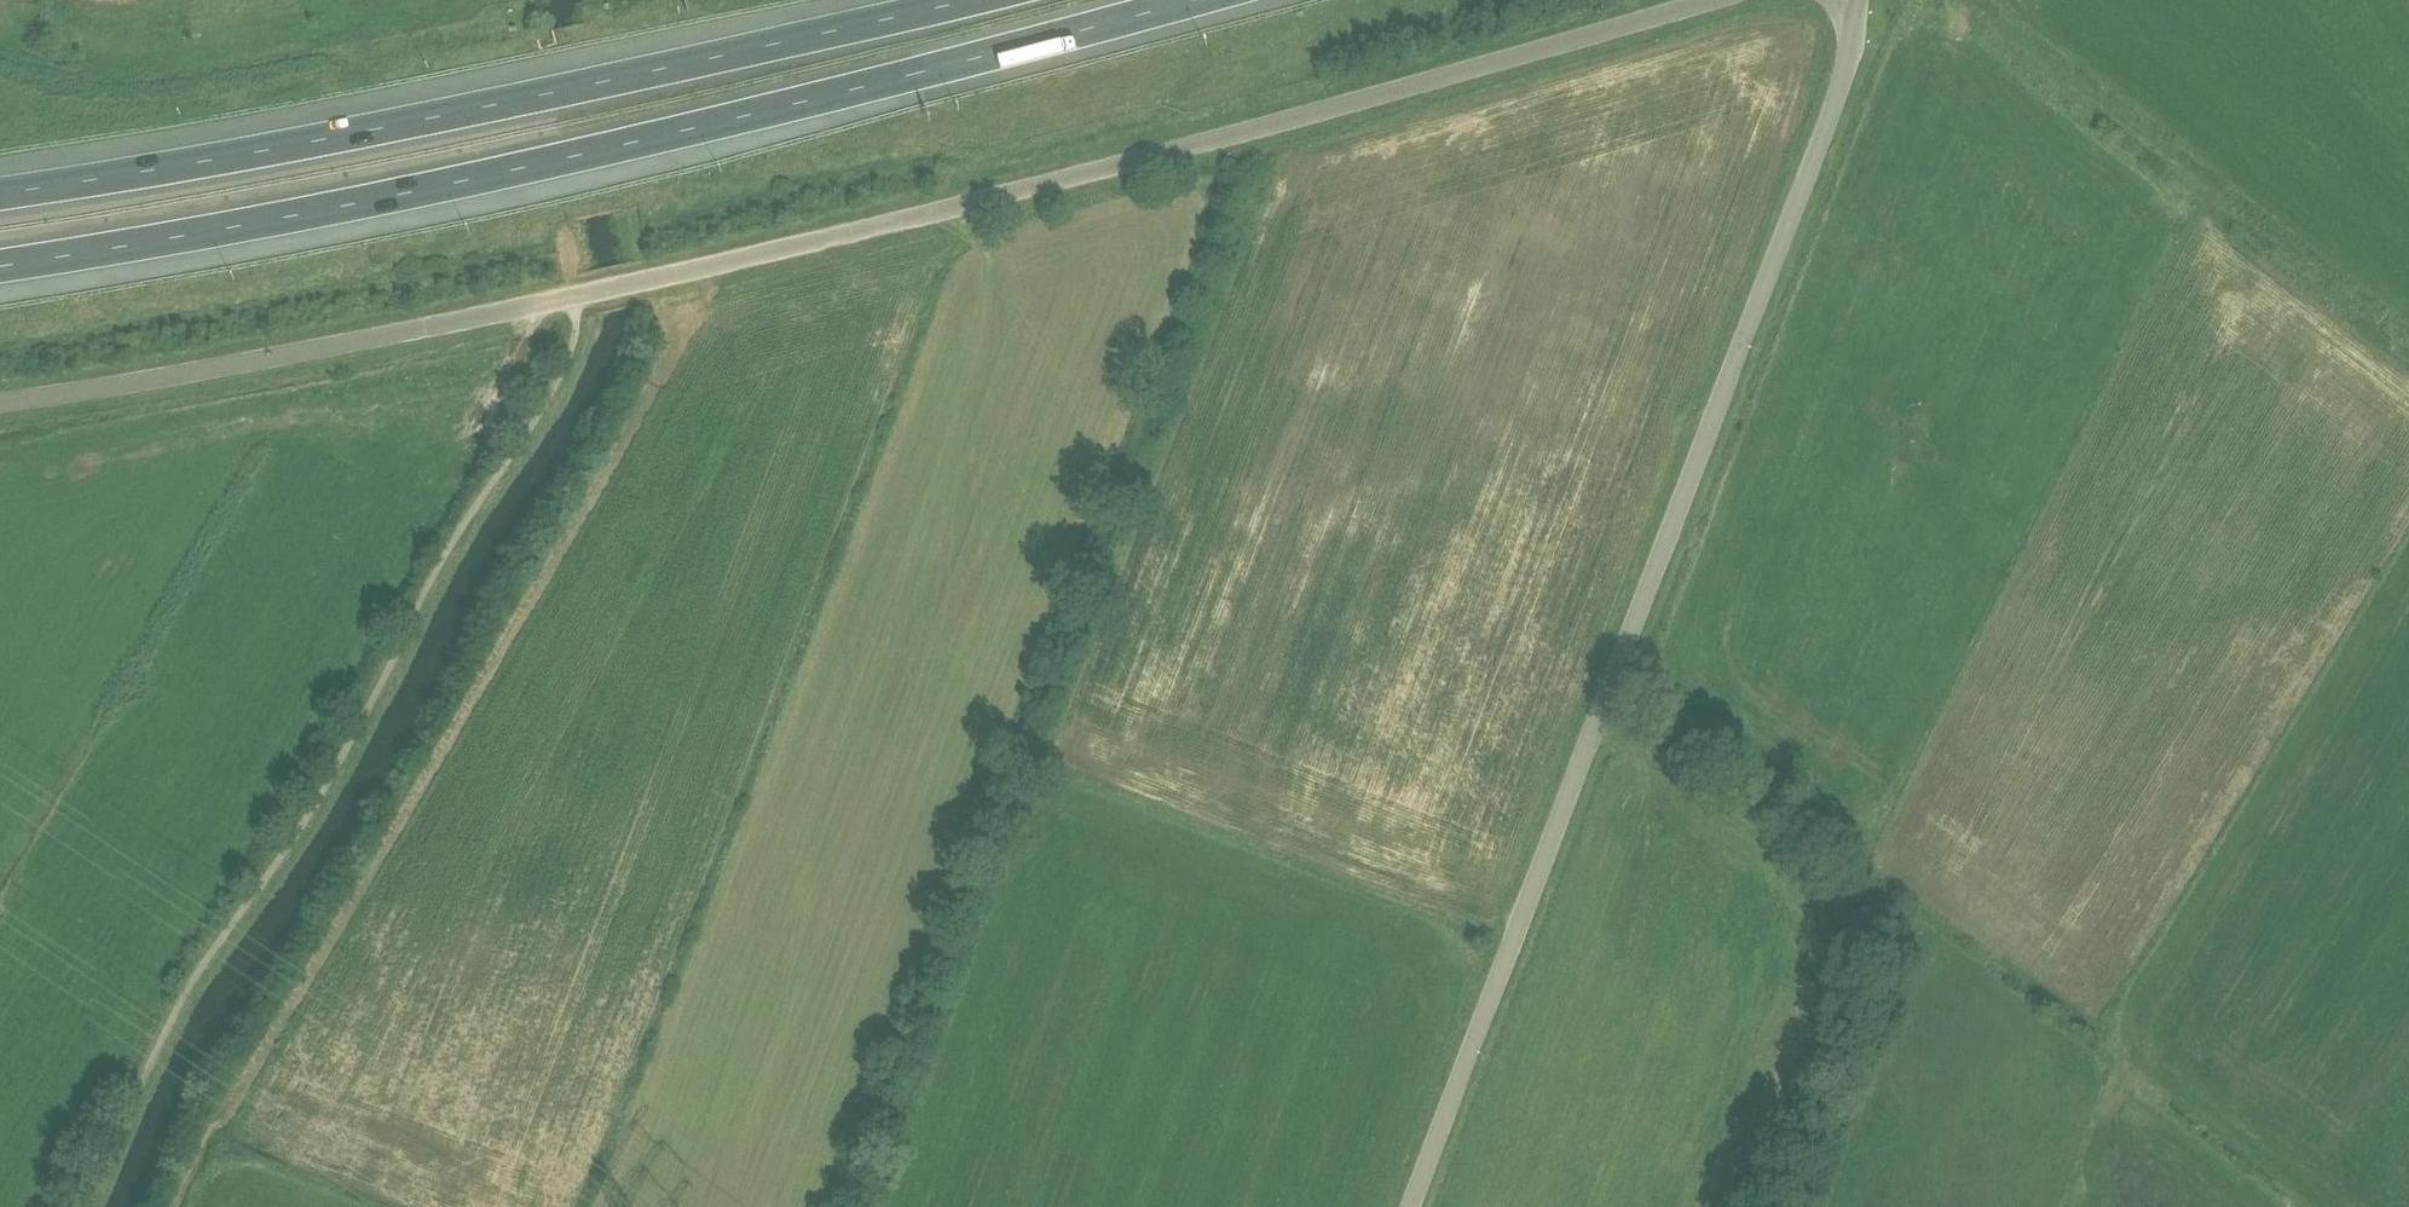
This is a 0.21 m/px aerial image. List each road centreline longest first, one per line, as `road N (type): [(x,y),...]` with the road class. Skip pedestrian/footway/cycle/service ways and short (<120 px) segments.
road 1 (unclassified): [(0,397),(326,348),(574,296),(1191,145),(1724,0)]
road 2 (unclassified): [(1412,1206),(1854,44),(1848,0)]
road 3 (motorway): [(0,269),(487,181),(1185,0)]
road 4 (motorway): [(966,0),(376,131),(0,196)]
road 5 (track): [(2408,343),(1968,0)]

